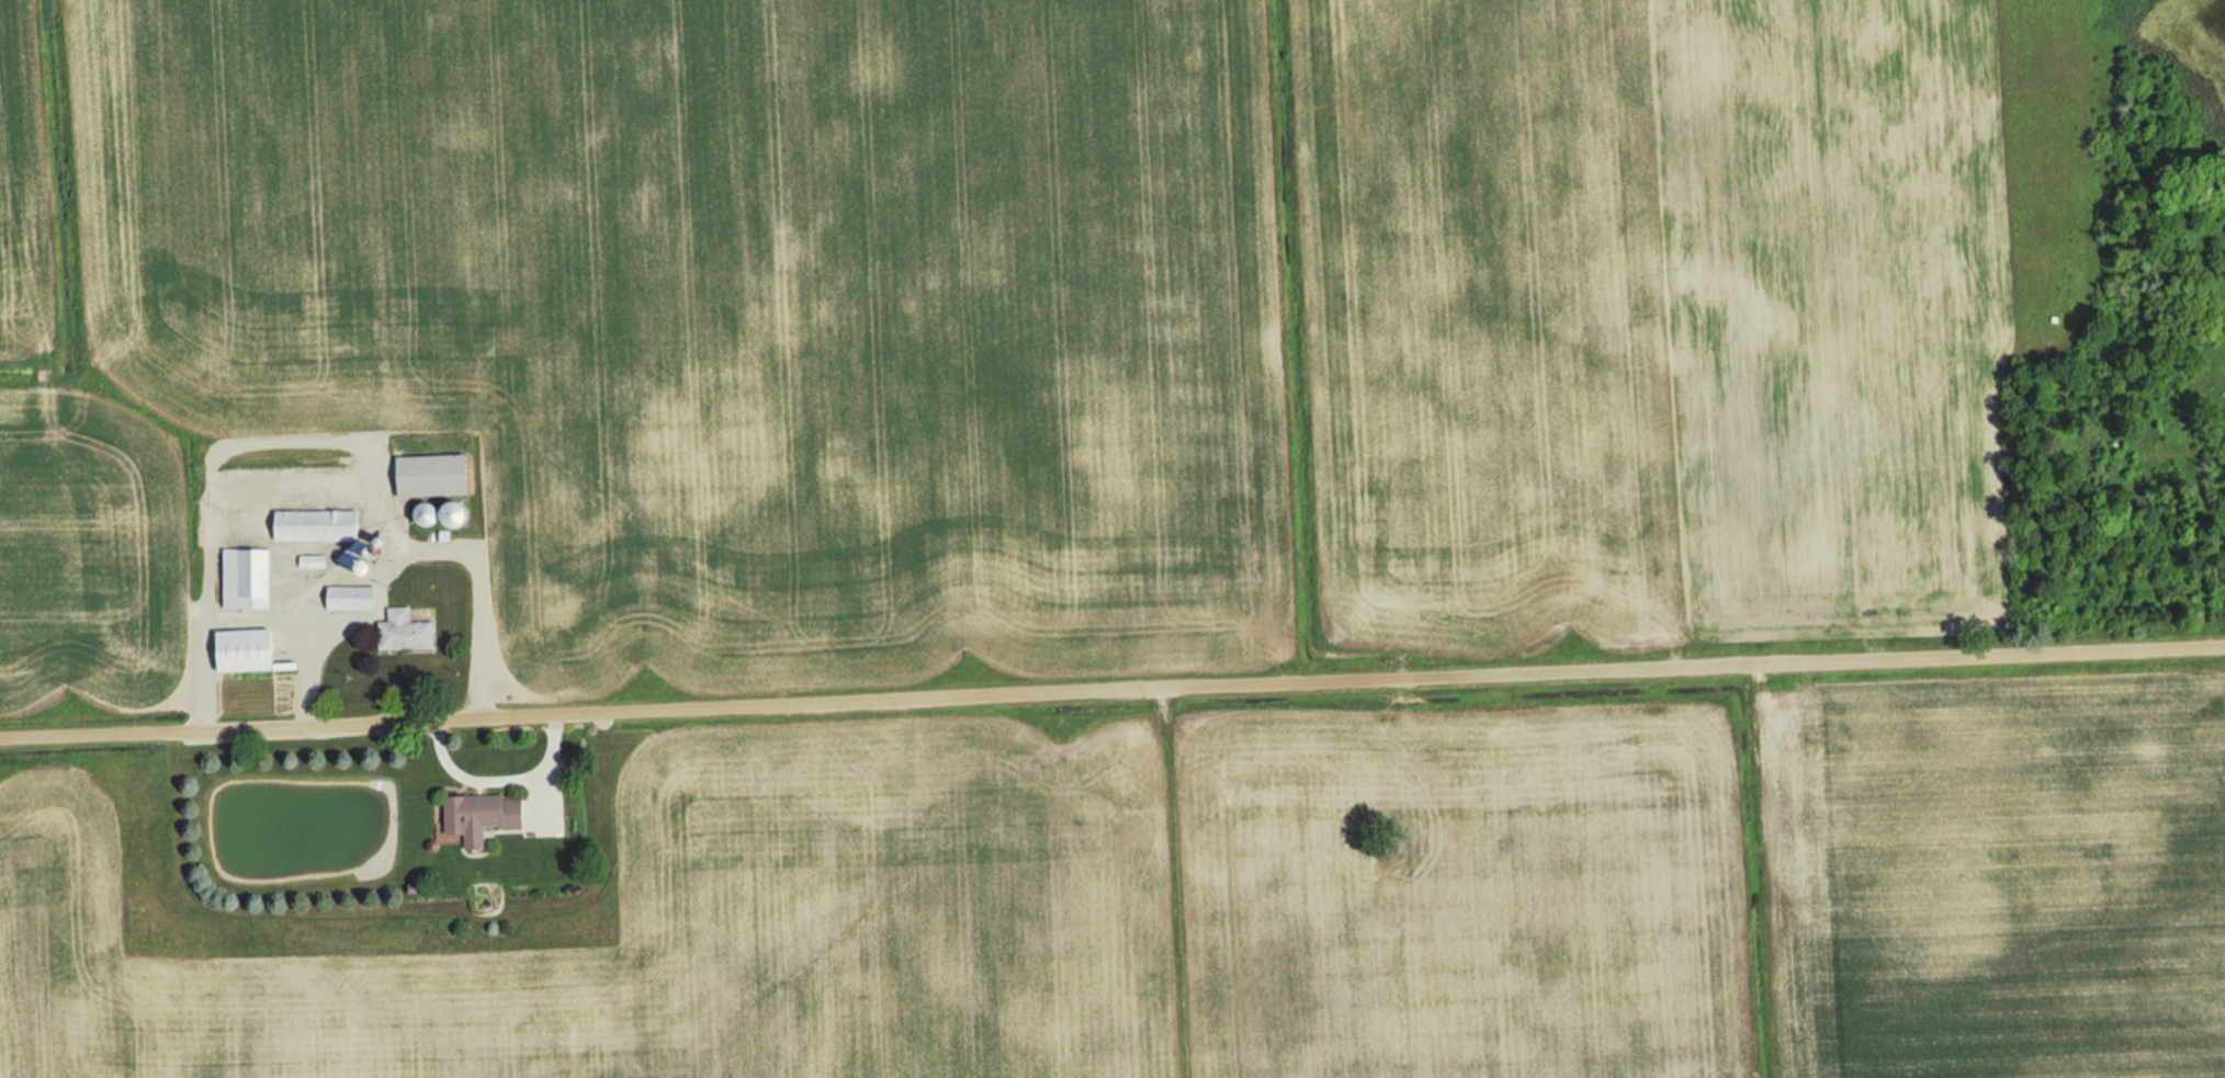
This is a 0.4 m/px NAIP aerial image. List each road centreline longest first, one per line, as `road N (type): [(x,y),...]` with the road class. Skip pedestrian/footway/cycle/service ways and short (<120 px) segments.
road 1 (residential): [(0,731),(2224,647)]

